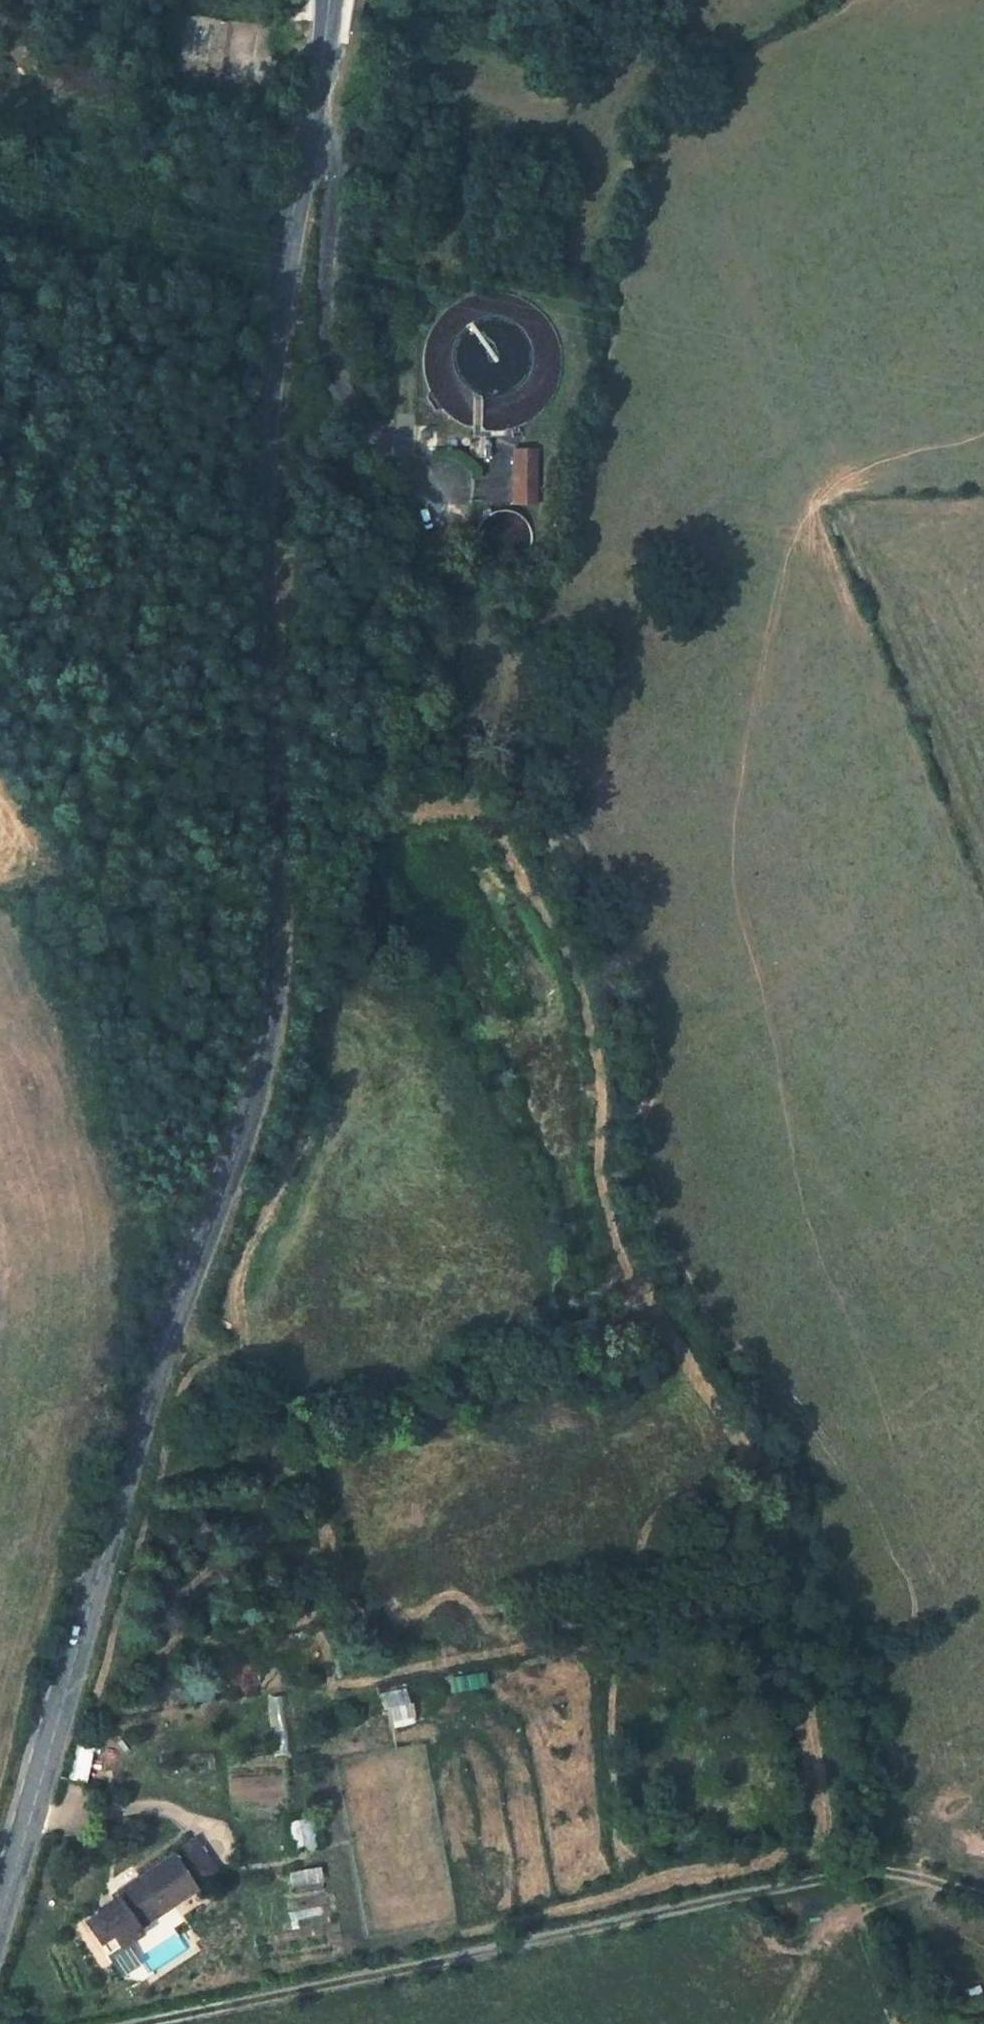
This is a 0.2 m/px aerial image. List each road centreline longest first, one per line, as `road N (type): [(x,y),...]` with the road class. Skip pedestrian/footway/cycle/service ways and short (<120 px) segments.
road 1 (tertiary): [(0,1914),(156,1371),(246,1125),(268,1034),(275,919),(263,443),(330,0)]
road 2 (track): [(173,2023),(846,1880),(896,1874),(983,1901)]

